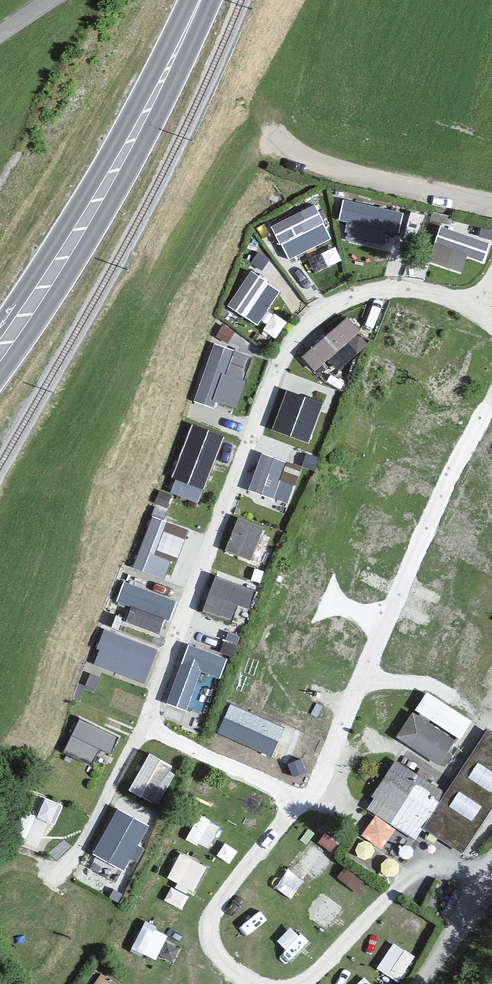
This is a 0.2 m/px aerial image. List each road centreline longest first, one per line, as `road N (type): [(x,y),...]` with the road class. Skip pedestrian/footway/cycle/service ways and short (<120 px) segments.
road 1 (secondary): [(0,349),(131,141),(201,0)]
road 2 (unclassified): [(274,132),(334,167),(491,207)]
road 3 (track): [(404,983),(433,957),(484,877)]

